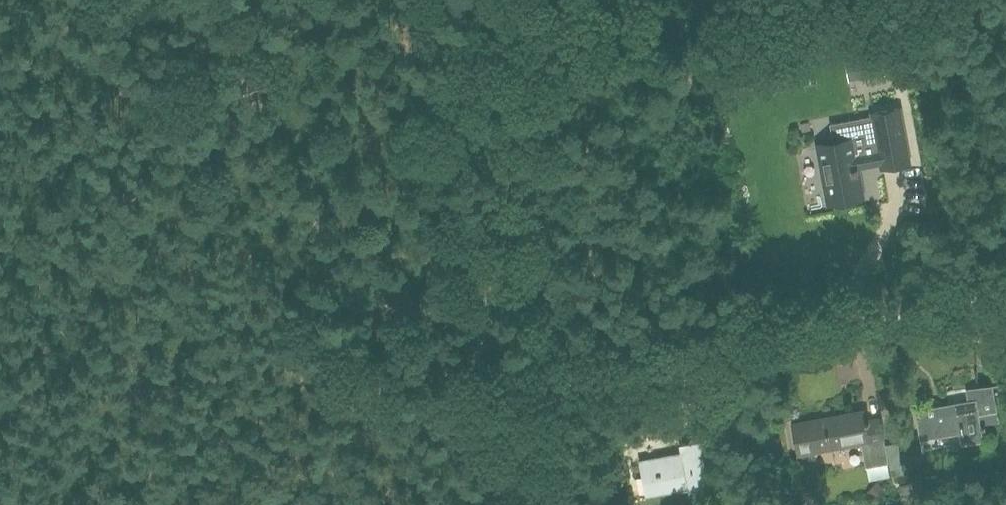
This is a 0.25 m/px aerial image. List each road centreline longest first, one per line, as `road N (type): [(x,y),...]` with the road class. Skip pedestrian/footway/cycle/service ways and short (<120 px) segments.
road 1 (unclassified): [(1005,286),(555,367)]
road 2 (residential): [(524,0),(555,367)]
road 3 (unclassified): [(565,504),(555,367)]

